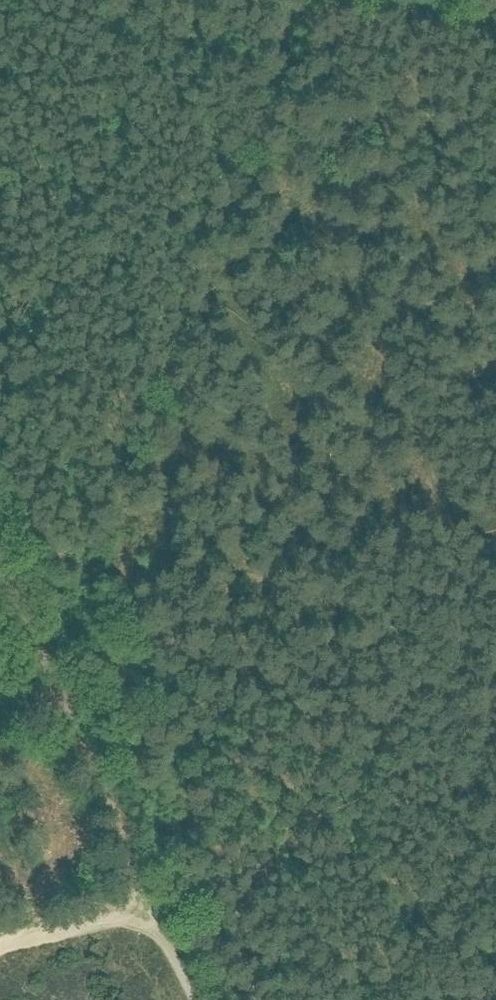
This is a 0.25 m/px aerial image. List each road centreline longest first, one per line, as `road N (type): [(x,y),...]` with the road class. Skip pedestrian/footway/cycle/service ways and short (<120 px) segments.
road 1 (track): [(161,906),(0,542)]
road 2 (track): [(0,953),(161,906),(204,999)]

